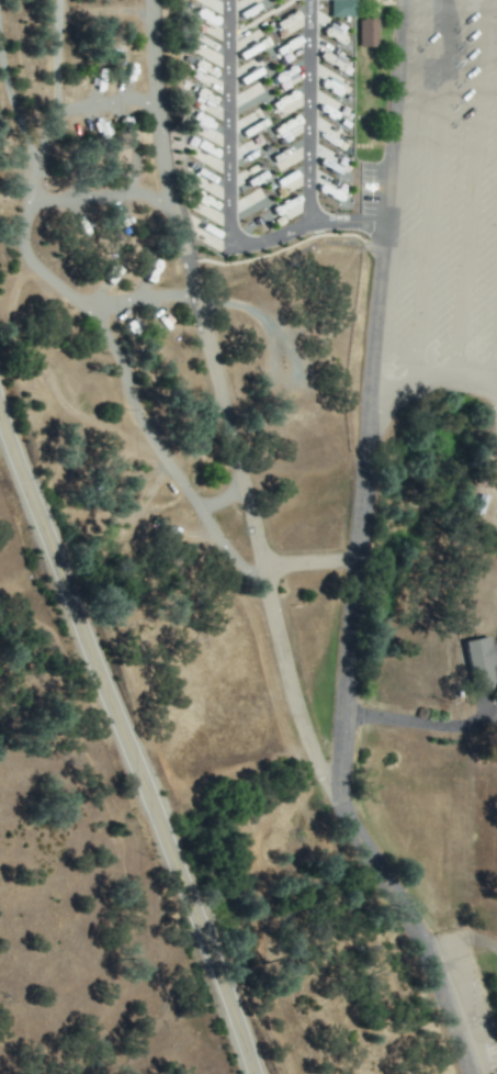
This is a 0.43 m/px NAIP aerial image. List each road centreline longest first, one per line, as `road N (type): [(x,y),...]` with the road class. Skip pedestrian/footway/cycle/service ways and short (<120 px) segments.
road 1 (residential): [(419,1073),(413,1030),(301,839),(294,756),(271,690),(259,488),(217,255),(145,64),(145,0)]
road 2 (tertiary): [(255,1073),(0,393)]
road 3 (residential): [(294,756),(336,743),(371,403)]

